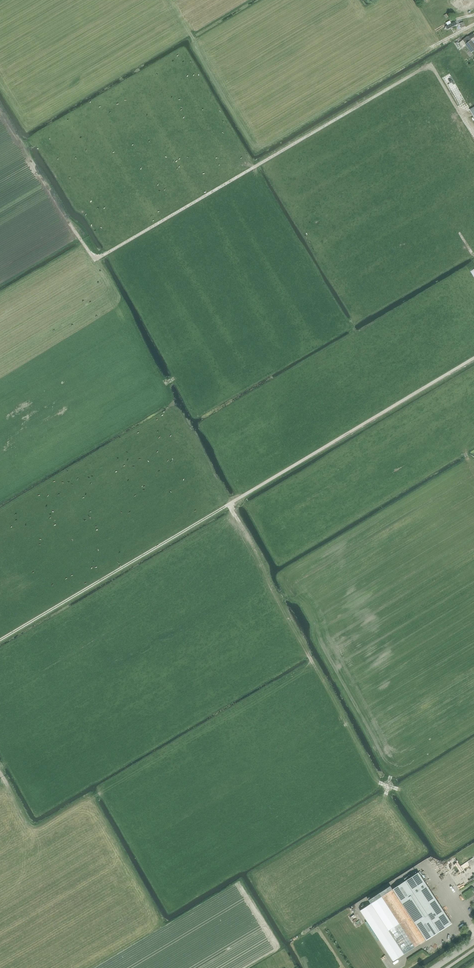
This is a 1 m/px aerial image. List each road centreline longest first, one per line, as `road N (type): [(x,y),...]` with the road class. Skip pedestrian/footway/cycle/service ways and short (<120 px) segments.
road 1 (track): [(228,505),(473,358)]
road 2 (track): [(228,505),(0,640)]

